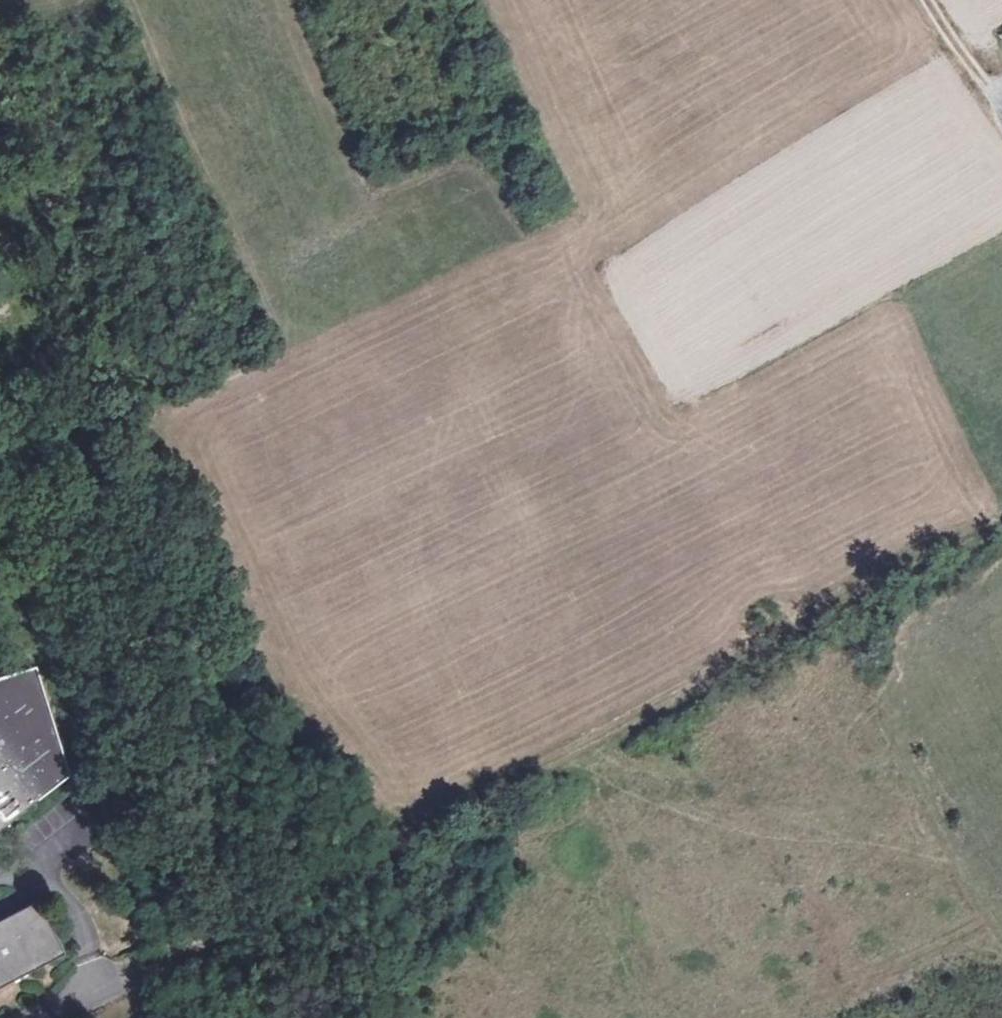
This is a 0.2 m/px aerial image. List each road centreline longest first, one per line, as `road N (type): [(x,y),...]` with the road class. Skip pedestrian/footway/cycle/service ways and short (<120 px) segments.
road 1 (track): [(1001,524),(131,966)]
road 2 (track): [(925,0),(999,103)]

